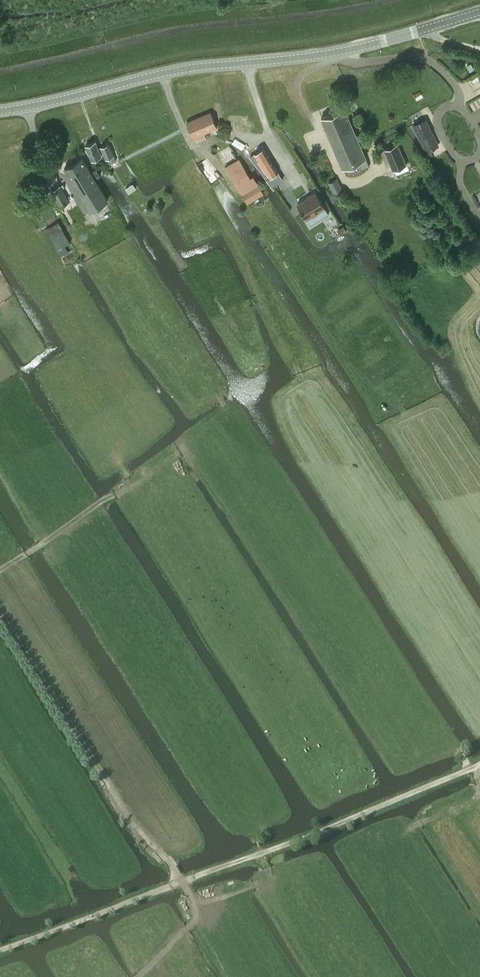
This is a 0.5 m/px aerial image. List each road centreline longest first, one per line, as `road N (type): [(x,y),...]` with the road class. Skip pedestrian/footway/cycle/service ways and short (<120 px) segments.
road 1 (track): [(469,769),(89,219)]
road 2 (tertiary): [(0,113),(169,73),(331,54),(479,12)]
road 3 (track): [(182,883),(141,834),(0,614)]
road 4 (track): [(182,883),(282,850),(479,763)]
road 5 (track): [(0,951),(182,883)]

